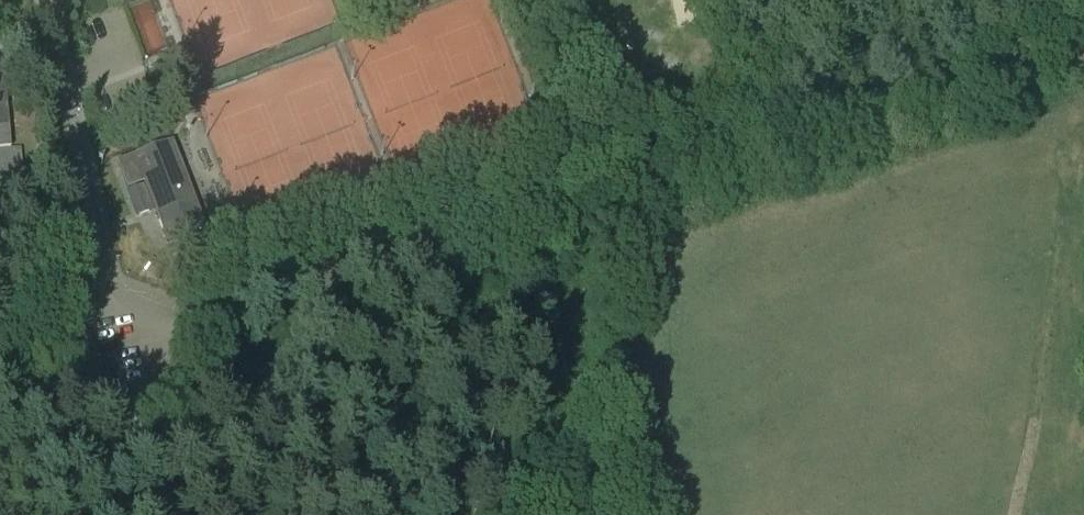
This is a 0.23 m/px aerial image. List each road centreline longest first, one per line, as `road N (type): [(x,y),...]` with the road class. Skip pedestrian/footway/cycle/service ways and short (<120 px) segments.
road 1 (residential): [(1083,49),(999,66),(116,342)]
road 2 (track): [(622,184),(612,394),(593,438),(539,514)]
road 3 (track): [(154,514),(134,491),(63,486),(0,425)]

